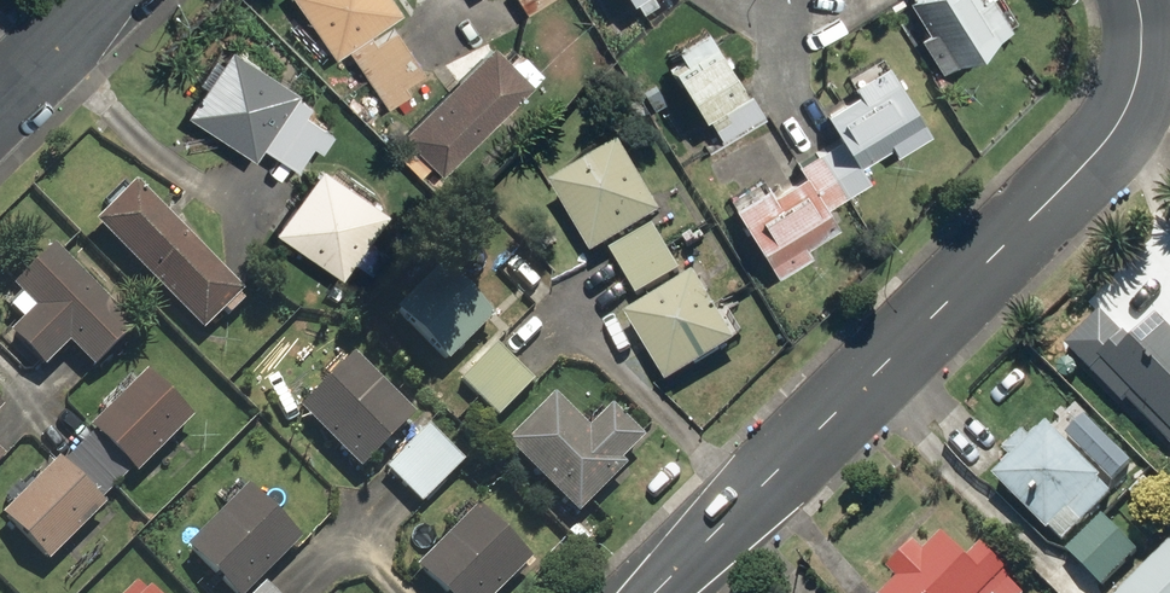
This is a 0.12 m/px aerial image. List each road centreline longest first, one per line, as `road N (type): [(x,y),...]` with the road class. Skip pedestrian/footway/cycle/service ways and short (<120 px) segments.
road 1 (residential): [(1126,0),(1125,105),(1093,147),(646,592)]
road 2 (tertiary): [(0,99),(99,0)]

